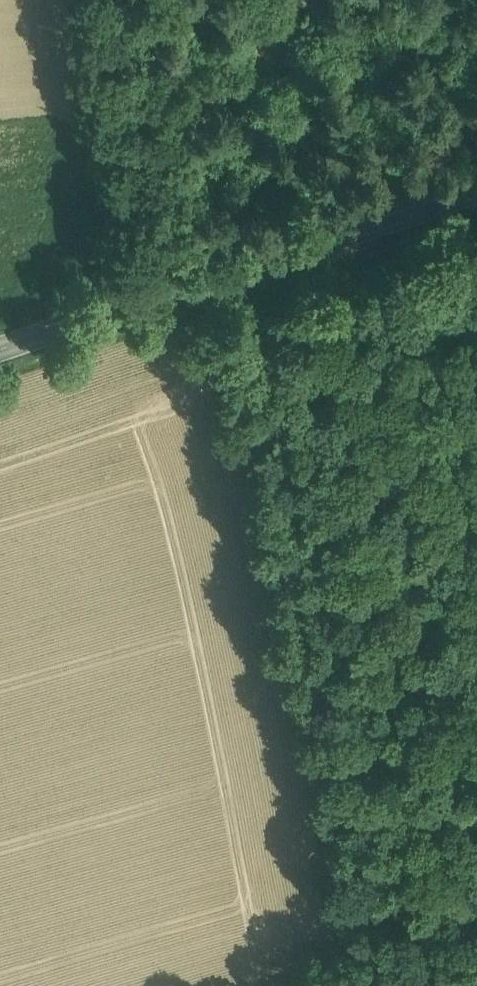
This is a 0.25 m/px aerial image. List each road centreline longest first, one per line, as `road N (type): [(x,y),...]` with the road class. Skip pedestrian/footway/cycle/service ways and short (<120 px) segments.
road 1 (track): [(329,237),(302,289),(431,643),(476,929)]
road 2 (secondary): [(476,193),(0,346)]
road 3 (track): [(399,216),(443,340),(476,527)]
road 4 (track): [(476,634),(297,673)]

